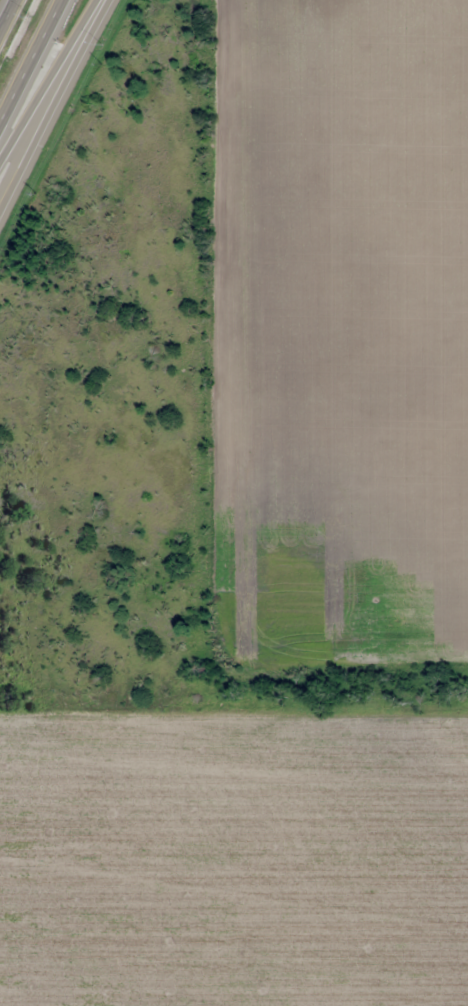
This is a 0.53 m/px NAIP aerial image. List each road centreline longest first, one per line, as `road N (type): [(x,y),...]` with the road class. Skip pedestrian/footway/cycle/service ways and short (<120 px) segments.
road 1 (secondary): [(0,202),(103,0)]
road 2 (motorway): [(0,163),(103,0)]
road 3 (motorway): [(0,125),(63,0)]

